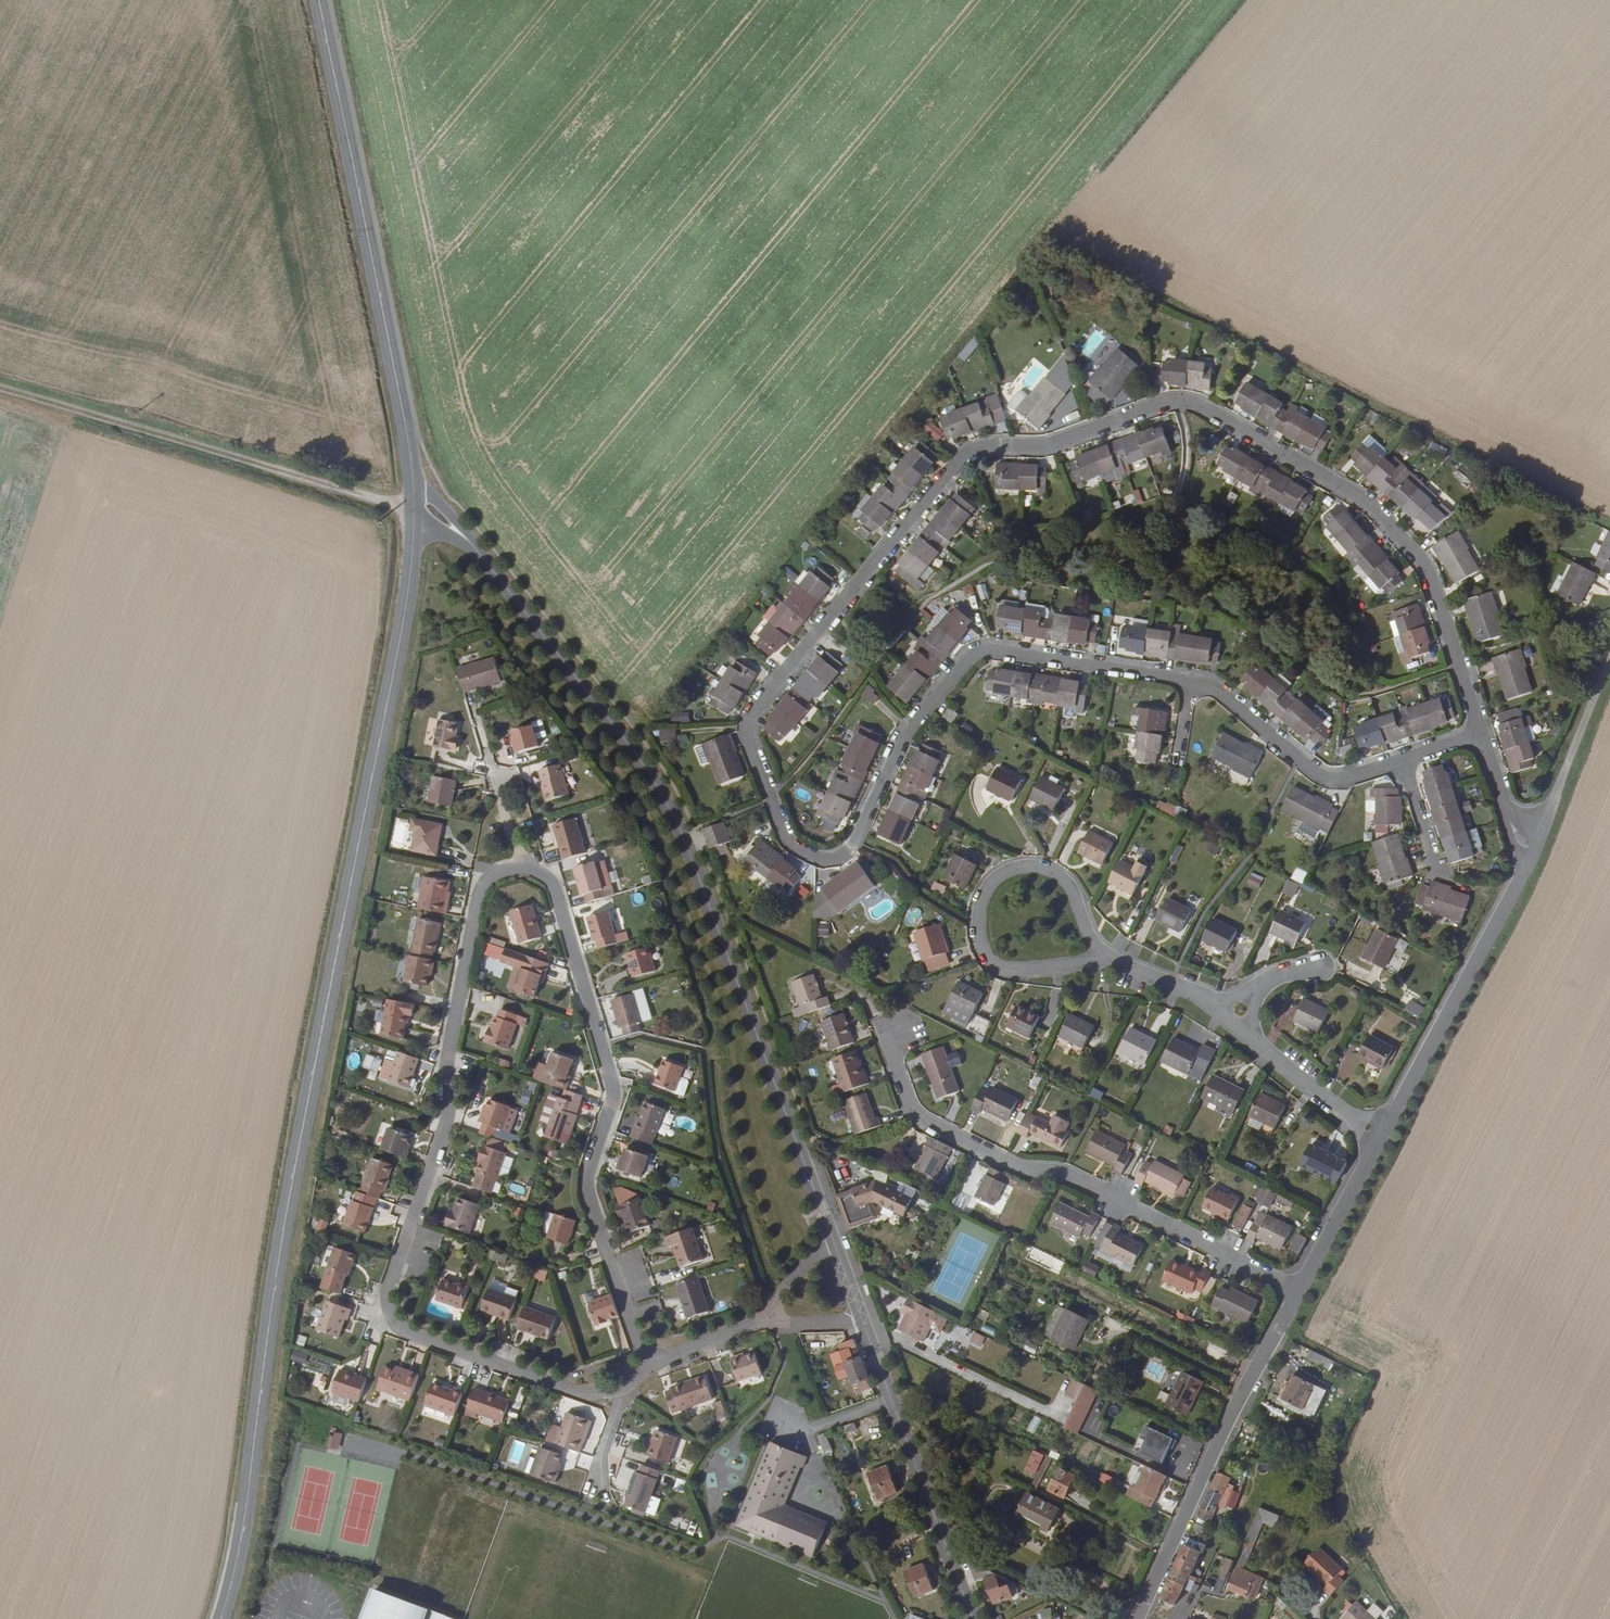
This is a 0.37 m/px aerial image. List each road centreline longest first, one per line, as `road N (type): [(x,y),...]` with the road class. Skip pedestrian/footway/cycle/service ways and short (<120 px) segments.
road 1 (residential): [(1481,736),(1430,575),(1381,513),(1199,405),(1173,400),(1057,442),(989,445),(969,455),(837,608),(750,731),(789,837),(825,859),(856,844),(913,724),(975,656),(992,650),(1190,683)]
road 2 (residential): [(656,1364),(635,1337),(589,1188),(614,1101),(605,1045),(554,890),(540,871),(499,871),(479,897),(448,1060),(450,1113),(388,1301),(397,1324),(419,1338),(582,1396),(622,1391)]
road 3 (tertiary): [(230,1618),(242,1590),(415,532)]
road 4 (tertiary): [(834,1238),(684,833),(635,752),(467,537)]
road 5 (residential): [(899,1033),(896,1062),(925,1120),(1022,1167),(1067,1171),(1296,1290)]
road 6 (tertiary): [(415,488),(319,0)]
road 7 (residential): [(1481,736),(1534,848),(1379,1136)]
road 8 (track): [(0,389),(415,509)]
road 9 (residential): [(1296,1290),(1140,1618)]
road 10 (tertiary): [(975,1618),(867,1326)]
road 11 (residential): [(1101,960),(1076,890),(1055,873),(1028,869),(1001,878),(984,902),(982,928),(989,958),(1005,969),(1037,969)]
road 12 (residential): [(1190,683),(1214,689),(1334,779),(1405,760)]
road 13 (residential): [(1226,1005),(1379,1136)]
road 14 (track): [(1609,669),(1534,848)]
road 15 (residential): [(1379,1136),(1296,1290)]
road 16 (residential): [(1101,960),(1226,1005)]
road 17 (residential): [(656,1364),(770,1322)]

